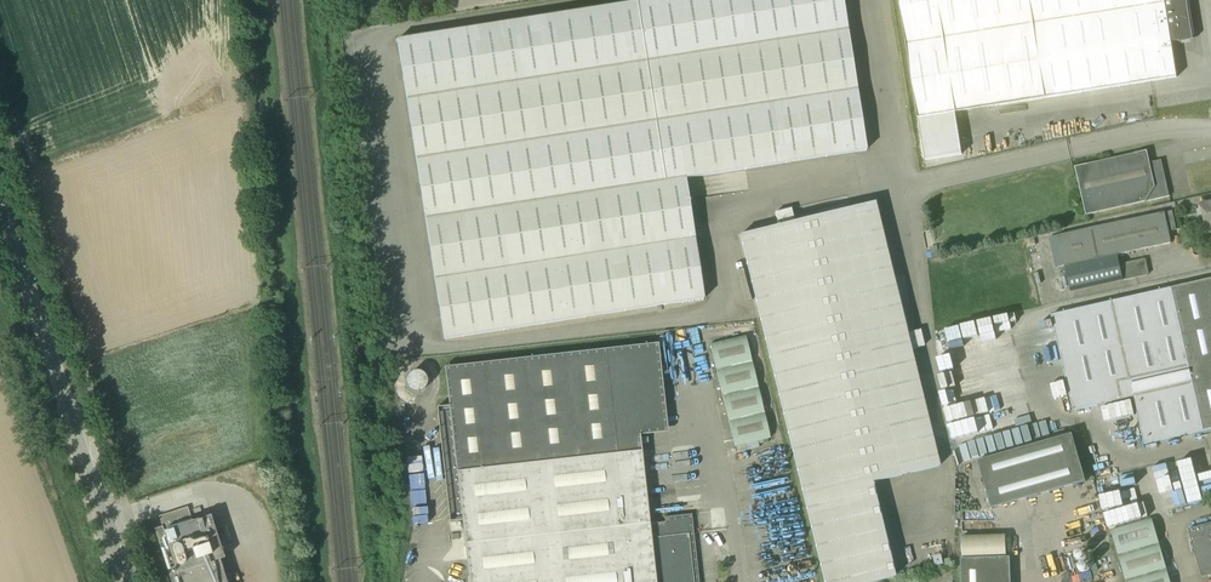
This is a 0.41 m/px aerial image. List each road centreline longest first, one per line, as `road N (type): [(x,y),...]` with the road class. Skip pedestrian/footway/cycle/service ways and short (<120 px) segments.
road 1 (unclassified): [(126,581),(0,205)]

